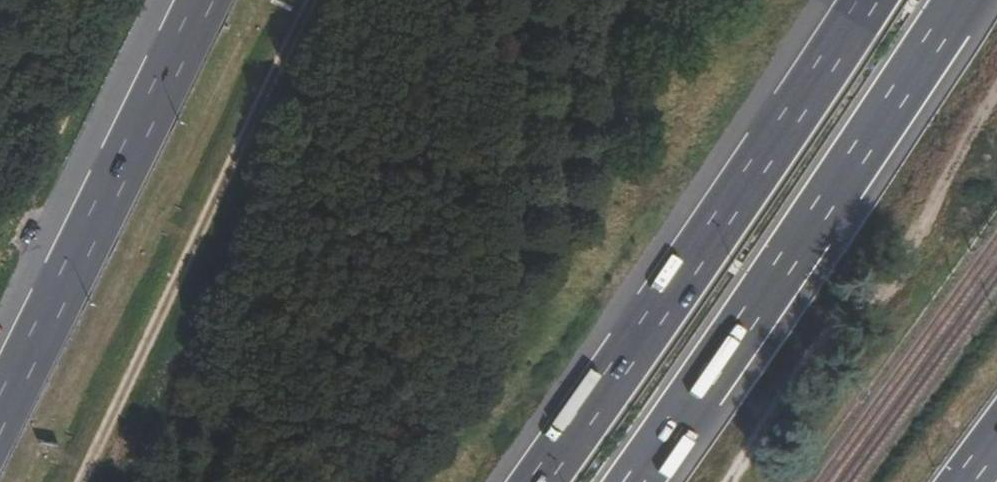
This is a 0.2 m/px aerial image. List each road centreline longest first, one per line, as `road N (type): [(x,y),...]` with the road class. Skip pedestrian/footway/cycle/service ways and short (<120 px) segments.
road 1 (motorway): [(869,0),(542,481)]
road 2 (motorway): [(638,481),(960,0)]
road 3 (track): [(75,481),(252,104),(310,0)]
road 4 (motorway): [(210,0),(0,425)]

